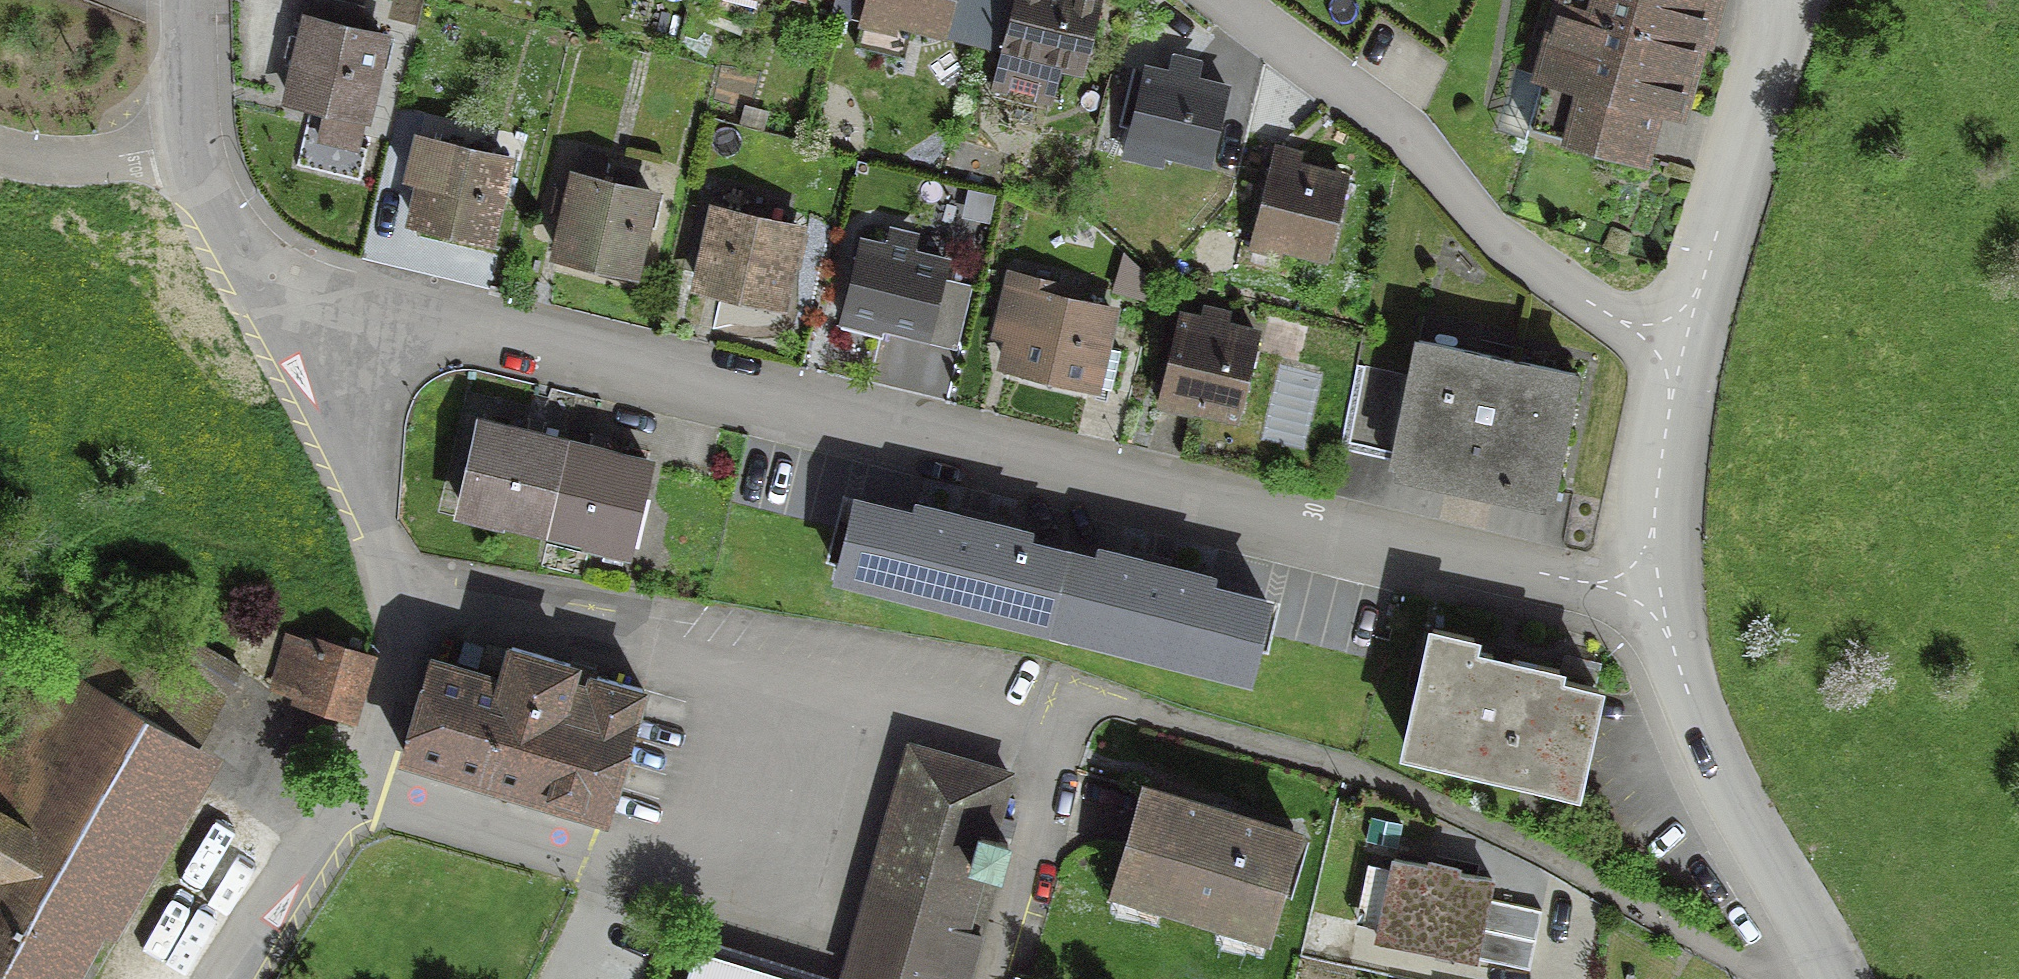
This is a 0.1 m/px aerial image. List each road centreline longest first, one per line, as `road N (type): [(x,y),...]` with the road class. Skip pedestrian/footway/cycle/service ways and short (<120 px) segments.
road 1 (residential): [(294,343),(327,325),(410,318),(1581,605),(1670,619)]
road 2 (residential): [(410,597),(1049,751)]
road 3 (residential): [(1229,0),(1408,139),(1512,252),(1584,299),(1688,345)]
road 4 (residential): [(410,597),(387,693),(358,762),(221,978)]
road 5 (residential): [(1670,619),(1743,788),(1846,978)]
road 6 (residential): [(1809,0),(1688,345)]
road 7 (residential): [(294,343),(410,597)]
road 8 (residential): [(1688,345),(1665,522),(1670,619)]
road 9 (residential): [(194,124),(294,343)]
road 10 (residential): [(0,135),(91,140),(194,124)]
road 11 (residential): [(190,0),(194,124)]

